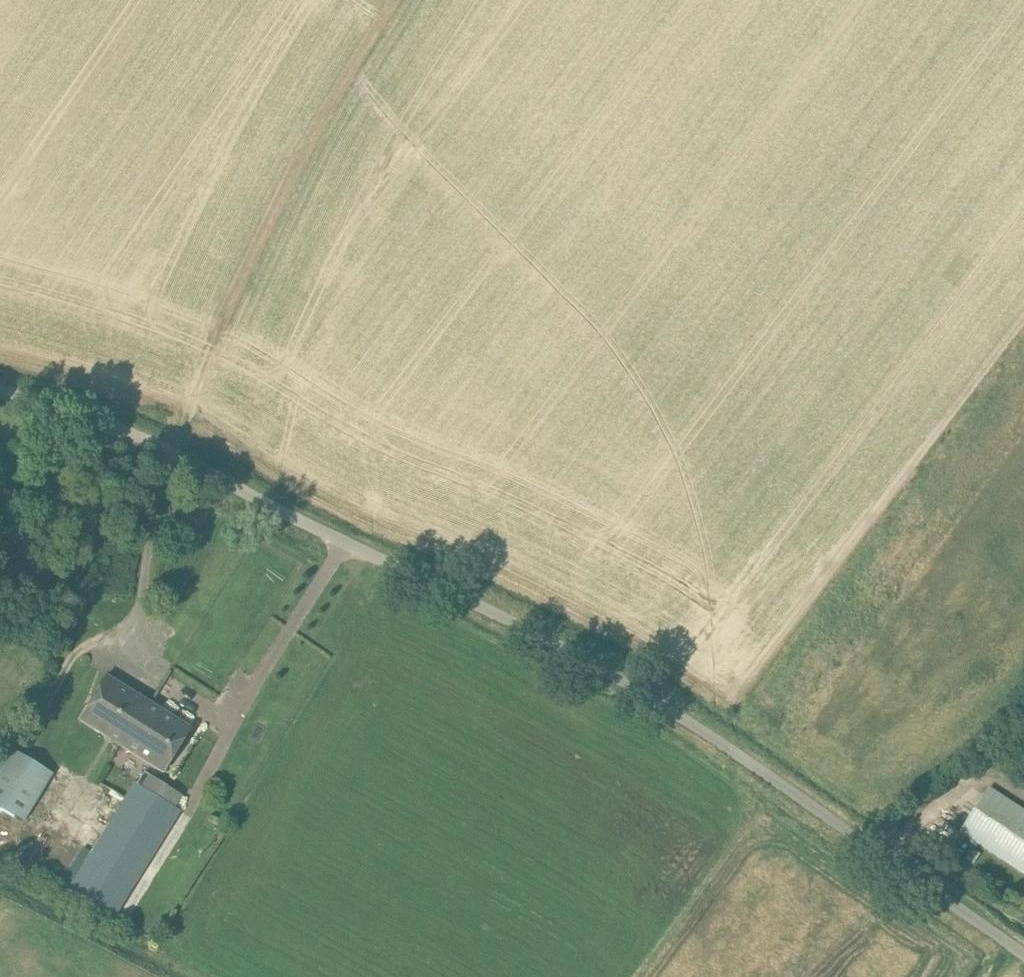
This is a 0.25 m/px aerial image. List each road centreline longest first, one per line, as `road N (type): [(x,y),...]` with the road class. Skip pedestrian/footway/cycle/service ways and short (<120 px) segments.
road 1 (unclassified): [(1023,957),(745,759),(603,671),(98,419),(0,389)]

